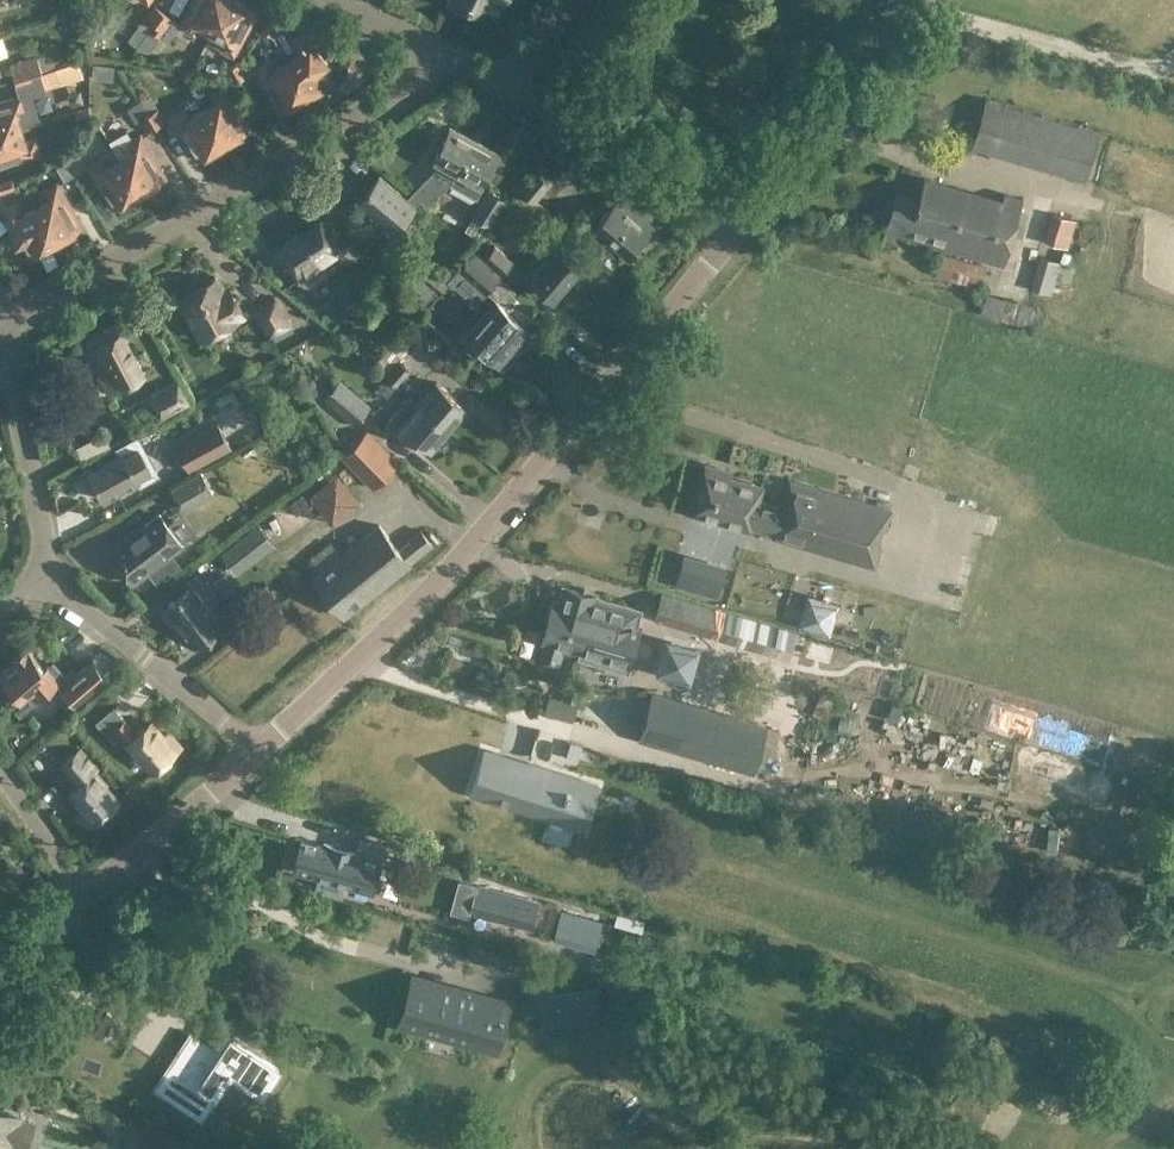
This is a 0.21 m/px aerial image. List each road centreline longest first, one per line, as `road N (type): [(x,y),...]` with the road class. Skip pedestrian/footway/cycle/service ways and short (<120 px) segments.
road 1 (tertiary): [(261,747),(401,622),(523,489),(745,215)]
road 2 (residential): [(0,327),(454,63)]
road 3 (residential): [(261,747),(77,596),(41,585)]
road 4 (residential): [(745,215),(502,87)]
road 5 (tertiary): [(745,215),(907,0)]
road 6 (residential): [(41,585),(42,545),(0,327)]
road 7 (tertiary): [(86,894),(261,747)]
road 8 (residential): [(86,894),(0,769)]
road 9 (residential): [(454,63),(334,0)]

